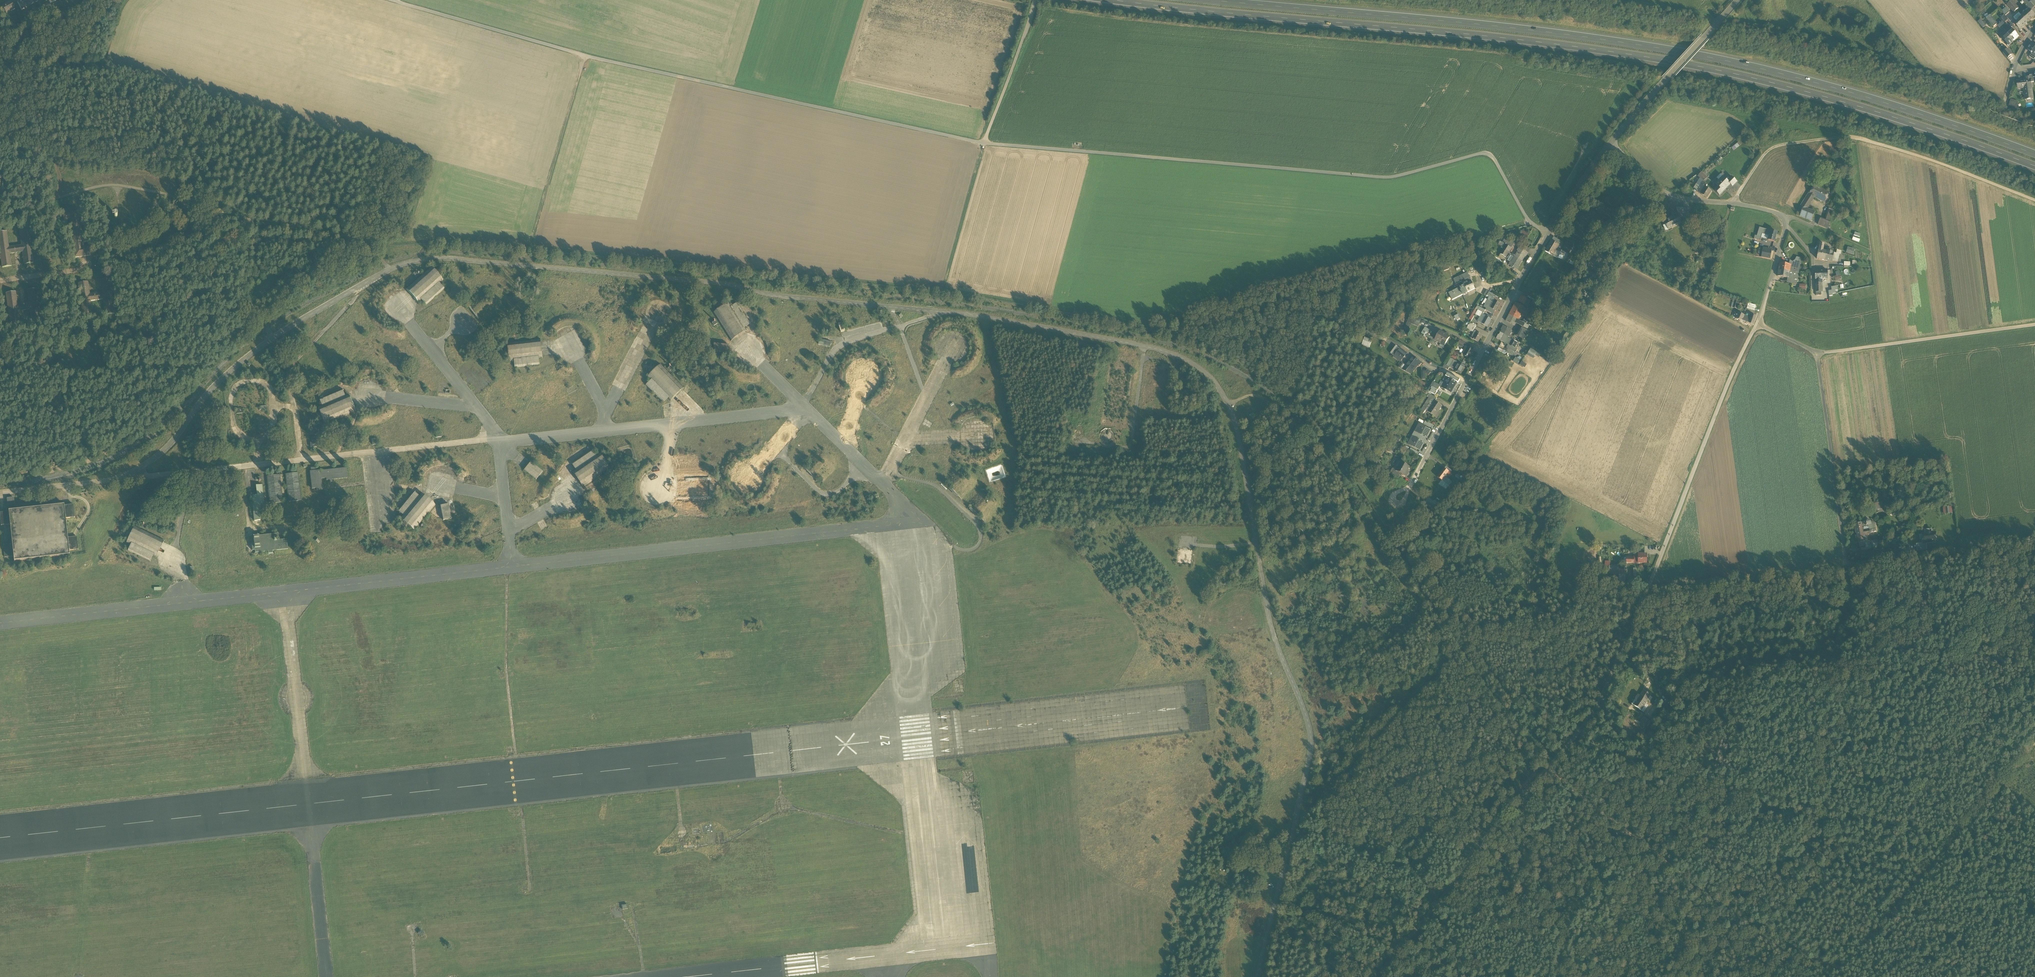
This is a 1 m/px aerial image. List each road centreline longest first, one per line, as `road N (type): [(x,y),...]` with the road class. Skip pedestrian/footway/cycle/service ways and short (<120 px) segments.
road 1 (track): [(1378,508),(1300,403),(1263,373),(1180,332),(983,294),(795,272),(452,239),(397,243),(261,221),(149,168),(78,160),(127,0)]
road 2 (motorway): [(1129,0),(1487,35),(1711,69),(1885,113),(2034,165)]
road 3 (motorway): [(2034,153),(1888,102),(1676,51),(1231,0)]
road 4 (track): [(983,143),(585,56),(390,0)]
road 5 (track): [(1549,232),(1525,216),(1487,154),(1389,178),(983,143)]
road 6 (track): [(1228,405),(1264,397),(1310,436),(1442,638),(1409,700),(1296,816)]
road 7 (unclassified): [(1547,769),(1600,700),(1758,323)]
road 8 (residential): [(1398,498),(1522,276),(1611,145)]
road 9 (track): [(2034,200),(1848,137),(1769,149),(1733,203)]
road 10 (track): [(1796,964),(1547,769)]
road 11 (unclassified): [(1758,323),(1785,220),(1753,206),(1674,196),(1611,145)]
road 12 (unclassified): [(1846,563),(1816,353),(1758,323)]
road 13 (track): [(1565,748),(1823,812)]
road 14 (track): [(2034,324),(1816,353)]
road 15 (track): [(1846,563),(1648,590)]
road 16 (track): [(530,247),(585,56)]
road 17 (unclassified): [(1611,145),(1738,0)]
road 18 (track): [(1433,907),(1547,769)]
road 19 (track): [(1474,646),(1378,508)]
road 20 (track): [(983,143),(941,290)]
road 21 (track): [(983,143),(1036,0)]
road 22 (track): [(1560,754),(1524,721),(1474,646)]
road 23 (track): [(1823,812),(1951,841)]
road 24 (track): [(1951,841),(2034,742)]

